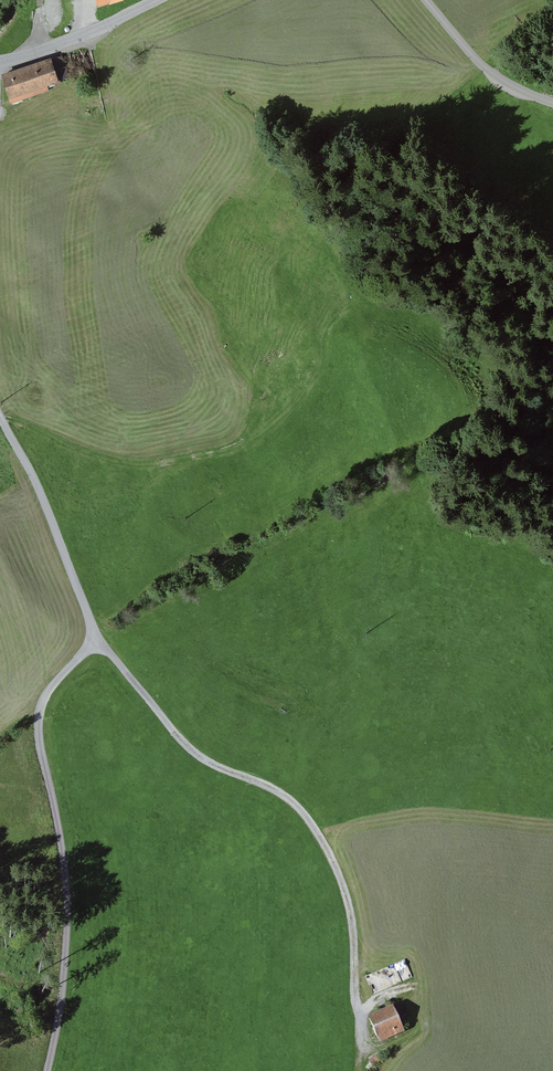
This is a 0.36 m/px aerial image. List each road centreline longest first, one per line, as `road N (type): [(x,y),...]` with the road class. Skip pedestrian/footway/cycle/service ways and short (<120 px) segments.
road 1 (track): [(47,1070),(64,909),(38,721),(51,687),(95,641),(37,483),(0,418)]
road 2 (track): [(95,641),(192,753),(278,793),(318,836),(352,921),(361,1042),(380,1048),(420,1030)]
road 3 (unclassified): [(158,0),(67,44),(0,61)]
road 4 (unclassified): [(425,0),(470,56),(513,88),(552,104)]

